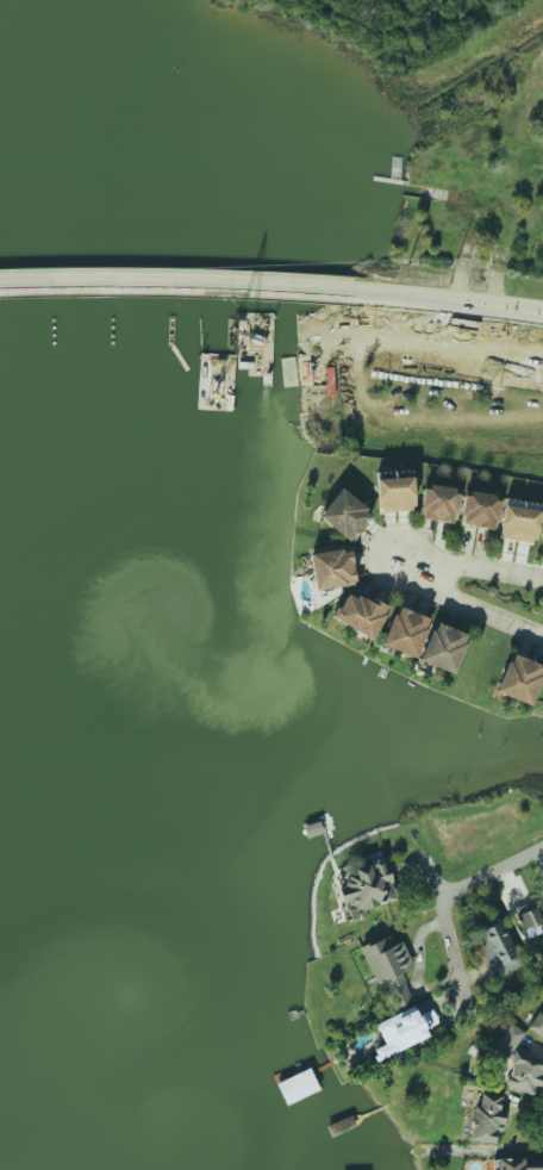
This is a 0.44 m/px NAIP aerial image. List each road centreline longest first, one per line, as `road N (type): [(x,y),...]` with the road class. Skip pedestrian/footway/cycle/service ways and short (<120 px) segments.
road 1 (primary): [(0,331),(226,331),(408,344)]
road 2 (primary): [(352,291),(0,284)]
road 3 (residential): [(542,635),(417,584),(394,558),(542,579)]
road 4 (primary): [(542,314),(352,291)]
road 5 (residential): [(466,1014),(424,859)]
road 6 (primary): [(408,344),(542,356)]

